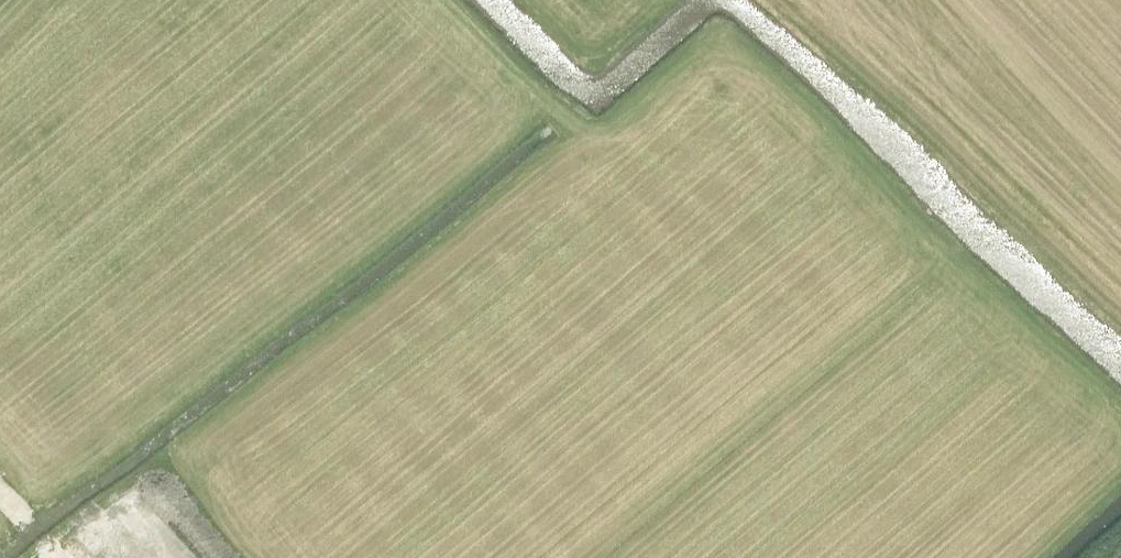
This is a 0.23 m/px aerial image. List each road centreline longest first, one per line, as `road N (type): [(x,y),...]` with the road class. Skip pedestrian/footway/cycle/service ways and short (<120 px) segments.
road 1 (track): [(1120,178),(965,0)]

